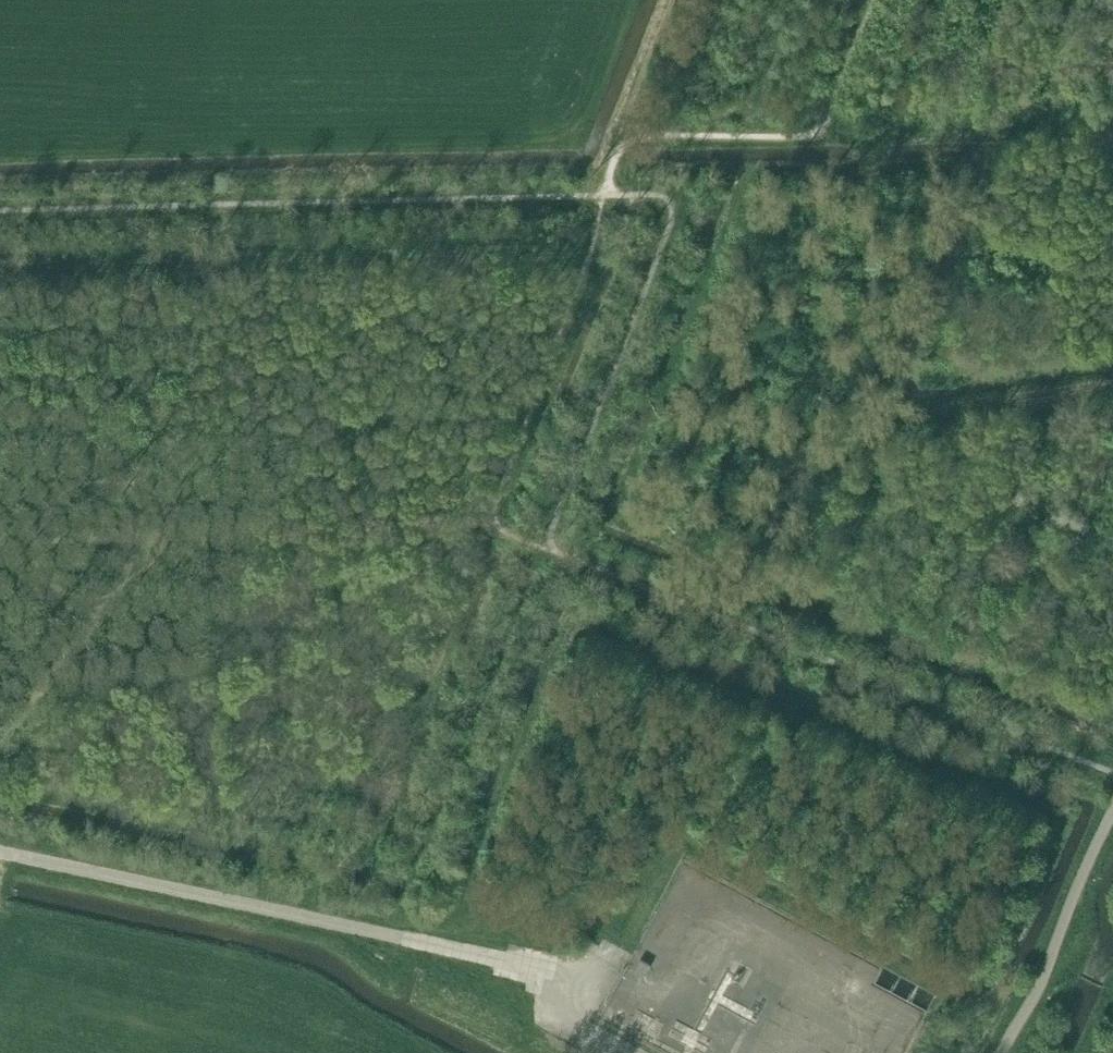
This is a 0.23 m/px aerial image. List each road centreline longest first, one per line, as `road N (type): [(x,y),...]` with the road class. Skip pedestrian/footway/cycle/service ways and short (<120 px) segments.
road 1 (unclassified): [(1112,810),(1006,1052)]

